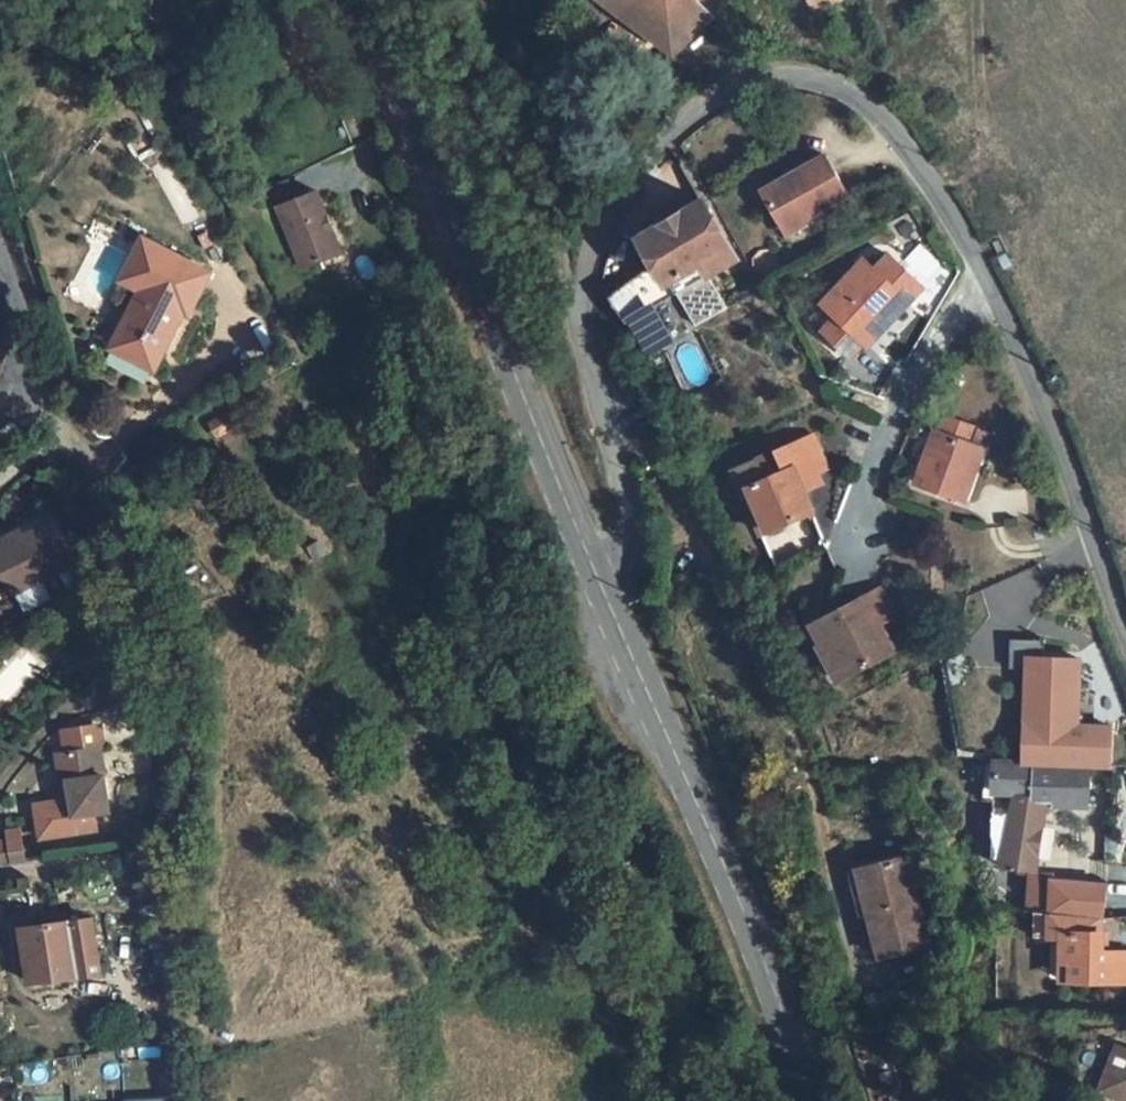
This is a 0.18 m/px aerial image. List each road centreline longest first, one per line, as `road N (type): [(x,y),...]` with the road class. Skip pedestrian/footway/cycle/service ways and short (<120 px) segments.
road 1 (residential): [(977,274),(923,174),(867,107),(816,81),(761,80),(694,113),(647,159),(601,235),(585,297),(625,533),(602,586)]
road 2 (track): [(29,378),(119,539),(161,652),(180,763),(202,1100)]
road 3 (tertiary): [(602,586),(448,233),(361,0)]
road 4 (tertiary): [(806,1100),(794,1021),(602,586)]
road 5 (residential): [(1125,645),(1033,393),(977,274)]
road 6 (residential): [(977,274),(891,416),(857,544)]
road 7 (unclassified): [(0,264),(24,330),(29,378),(0,410)]

